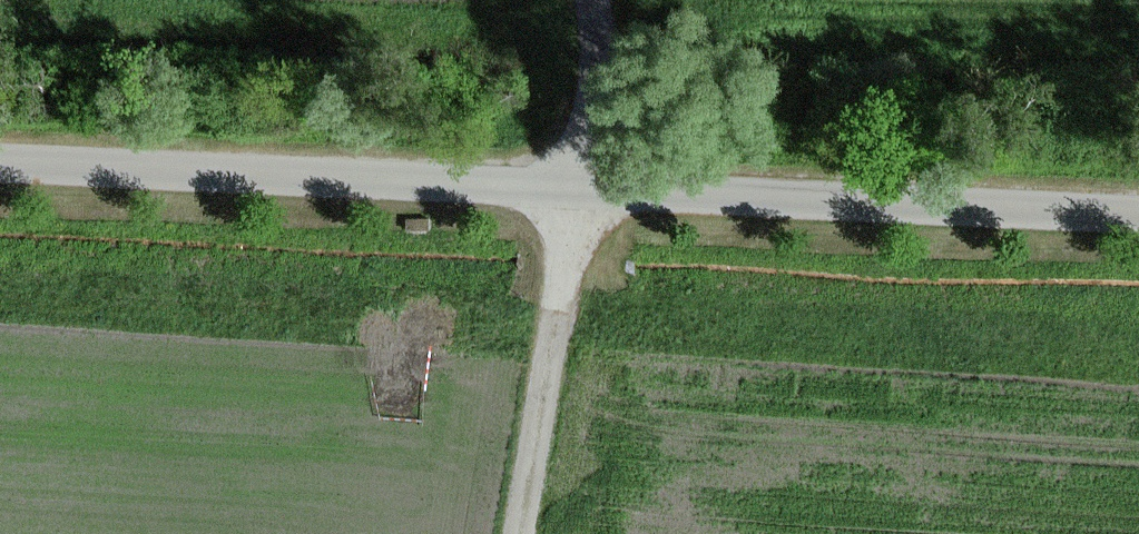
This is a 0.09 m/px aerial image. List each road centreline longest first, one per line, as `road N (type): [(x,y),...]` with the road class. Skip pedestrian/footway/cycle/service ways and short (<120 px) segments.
road 1 (unclassified): [(0,149),(1138,199)]
road 2 (track): [(591,0),(597,57),(590,176),(532,533)]

